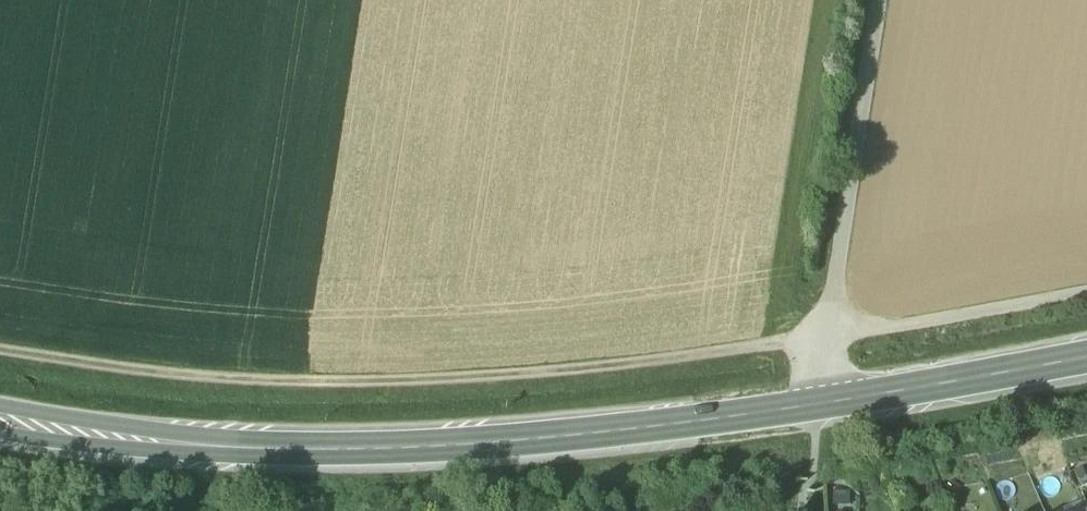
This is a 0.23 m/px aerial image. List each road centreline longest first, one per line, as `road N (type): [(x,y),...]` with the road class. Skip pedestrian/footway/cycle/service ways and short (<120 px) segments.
road 1 (secondary): [(0,421),(205,446),(452,447),(709,421),(1086,356)]
road 2 (track): [(0,345),(304,381),(522,376),(827,335)]
road 3 (track): [(880,0),(827,335)]

